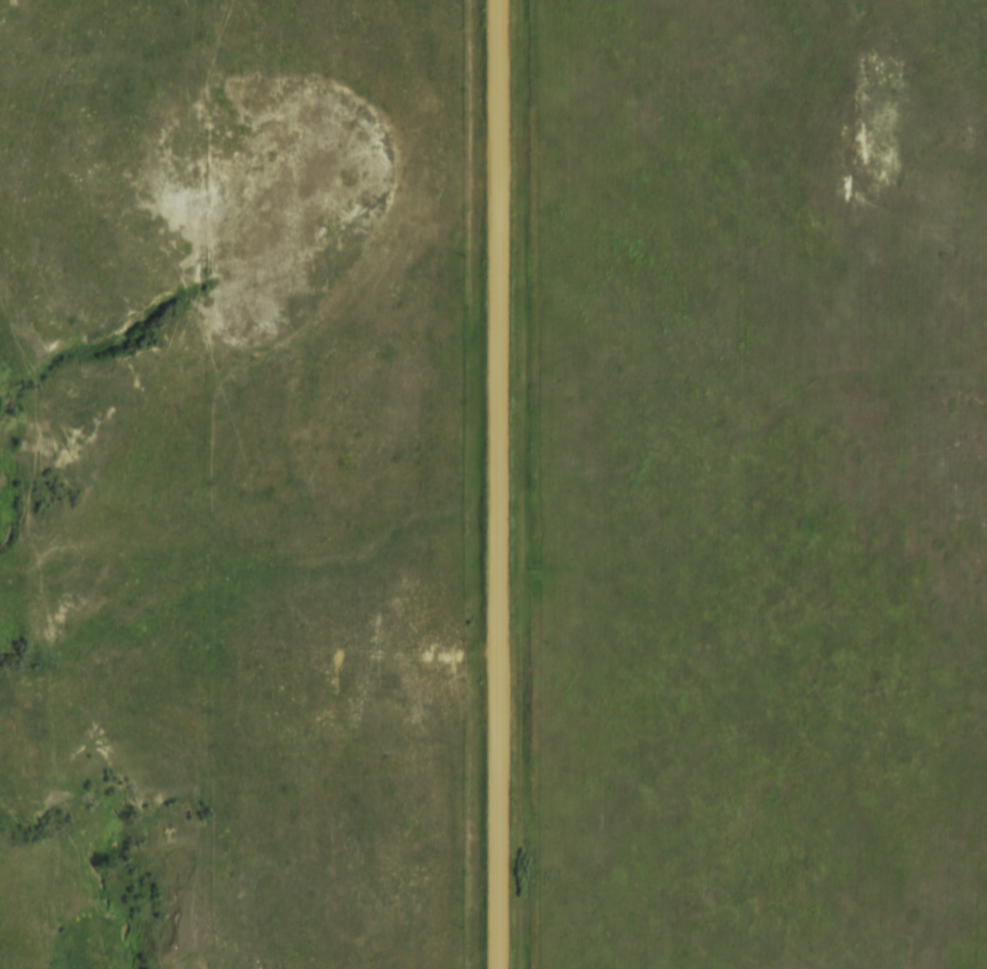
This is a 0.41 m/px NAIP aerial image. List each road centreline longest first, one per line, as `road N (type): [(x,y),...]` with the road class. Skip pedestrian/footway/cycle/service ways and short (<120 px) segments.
road 1 (tertiary): [(499,968),(498,0)]

